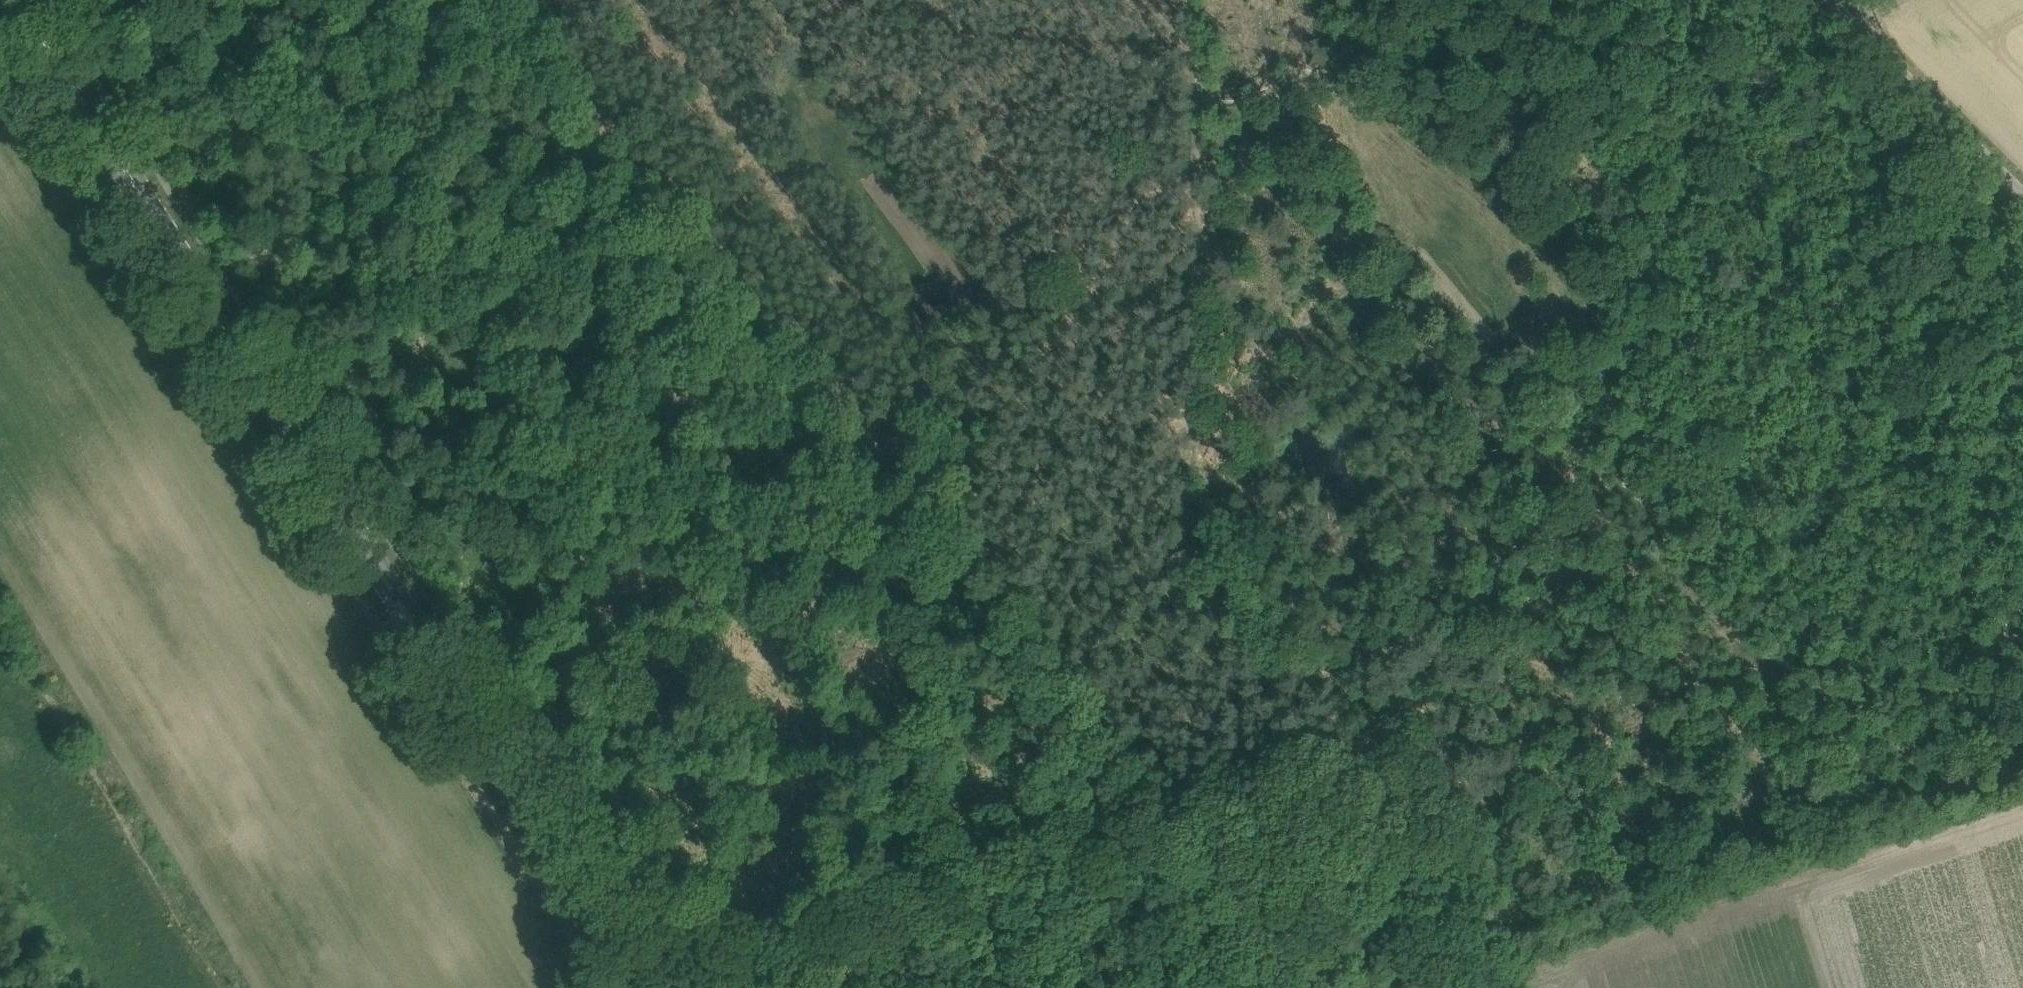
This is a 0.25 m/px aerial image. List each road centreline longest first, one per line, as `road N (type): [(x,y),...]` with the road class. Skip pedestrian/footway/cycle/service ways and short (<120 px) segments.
road 1 (primary): [(646,987),(18,0)]
road 2 (unclassified): [(2022,193),(1824,0)]

